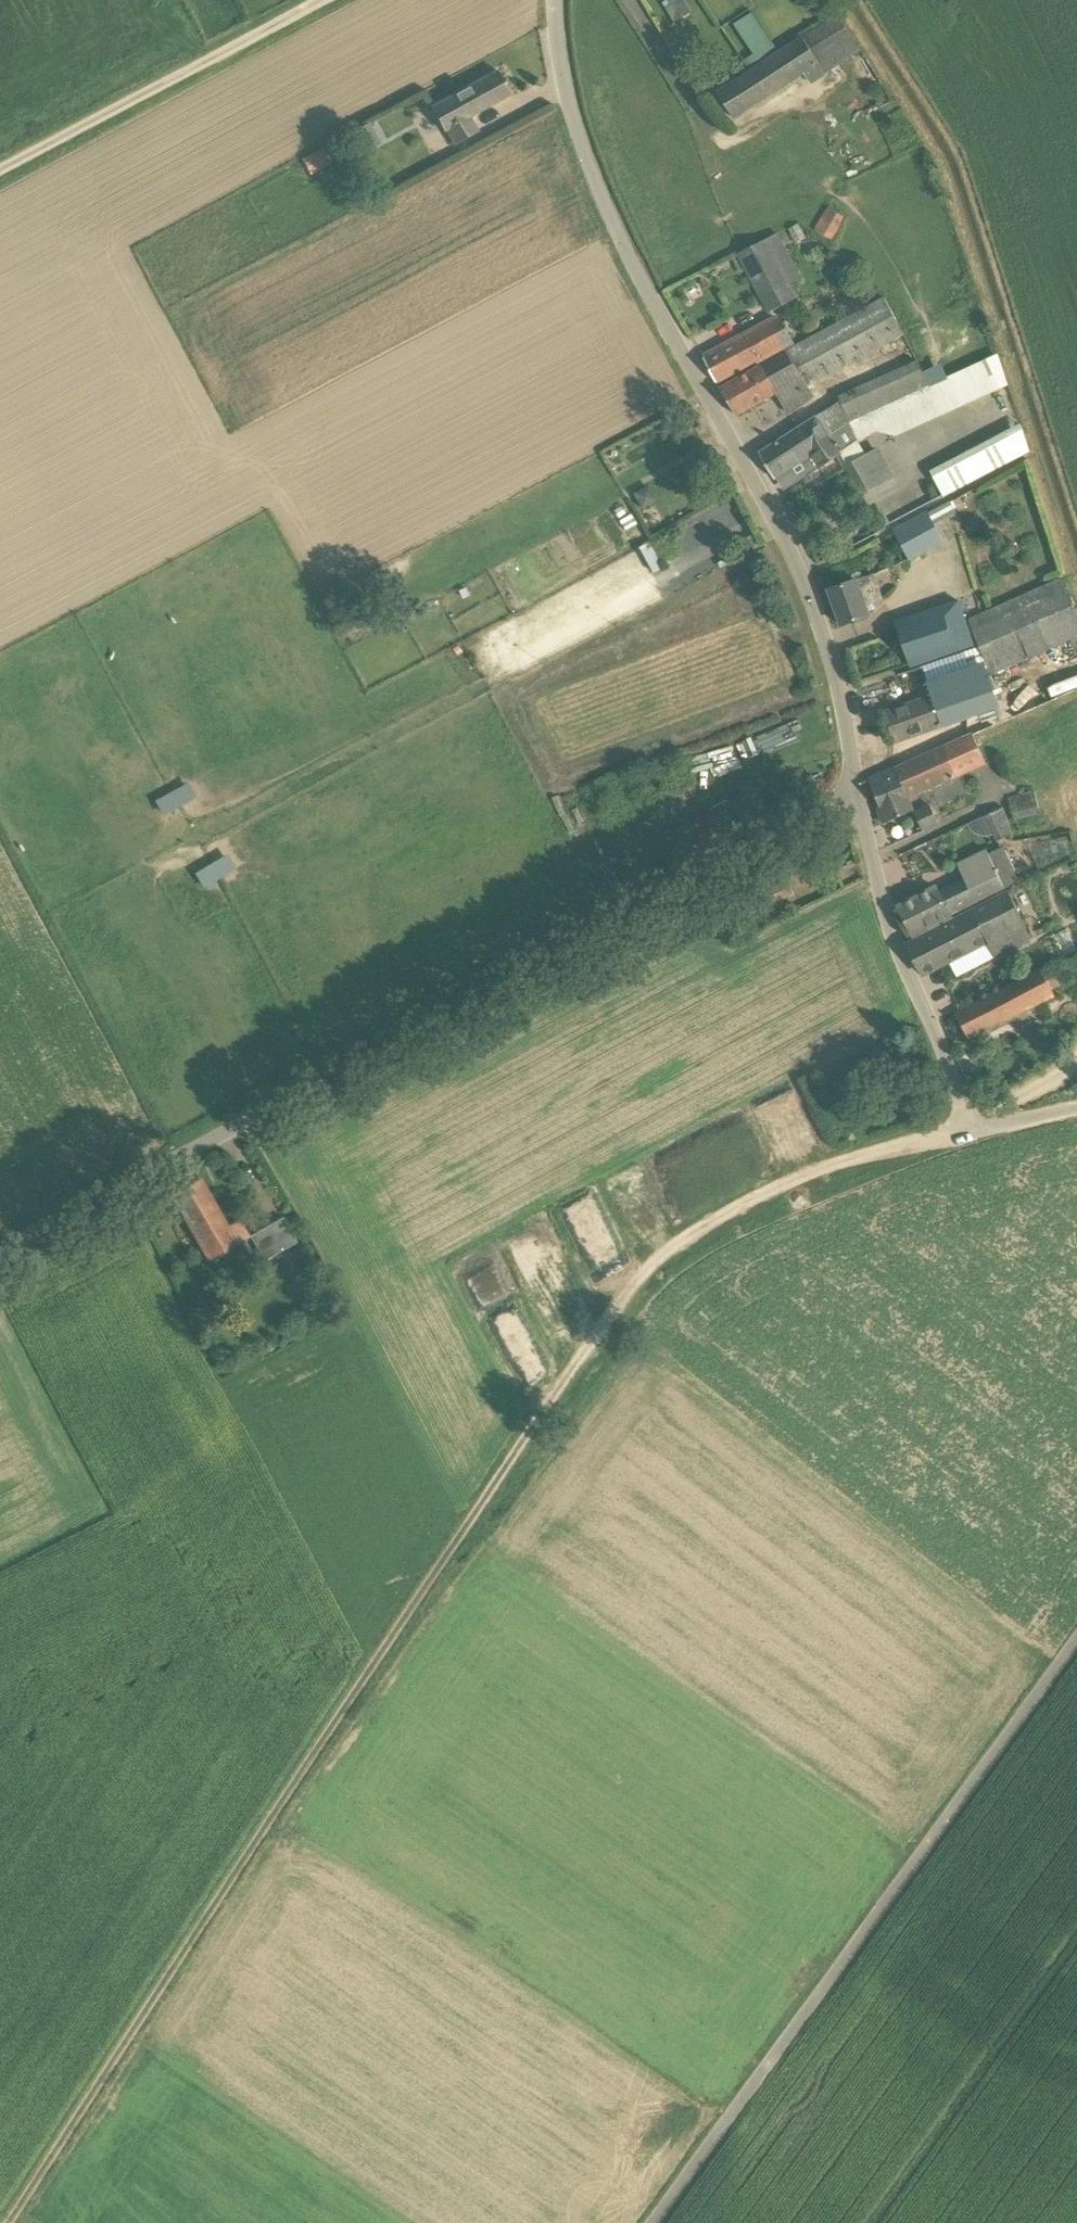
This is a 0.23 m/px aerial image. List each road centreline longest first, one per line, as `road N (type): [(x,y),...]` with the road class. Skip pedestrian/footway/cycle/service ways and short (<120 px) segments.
road 1 (track): [(11,2222),(439,1567),(598,1329),(652,1264),(708,1223),(840,1158),(964,1117)]
road 2 (unclassified): [(0,1251),(853,797)]
road 3 (unclassified): [(853,797),(843,706),(819,620),(601,192),(574,119),(558,0)]
road 4 (unclassified): [(654,2222),(1076,1637)]
road 5 (track): [(0,171),(318,0)]
road 6 (unclassified): [(964,1117),(892,931),(853,797)]

